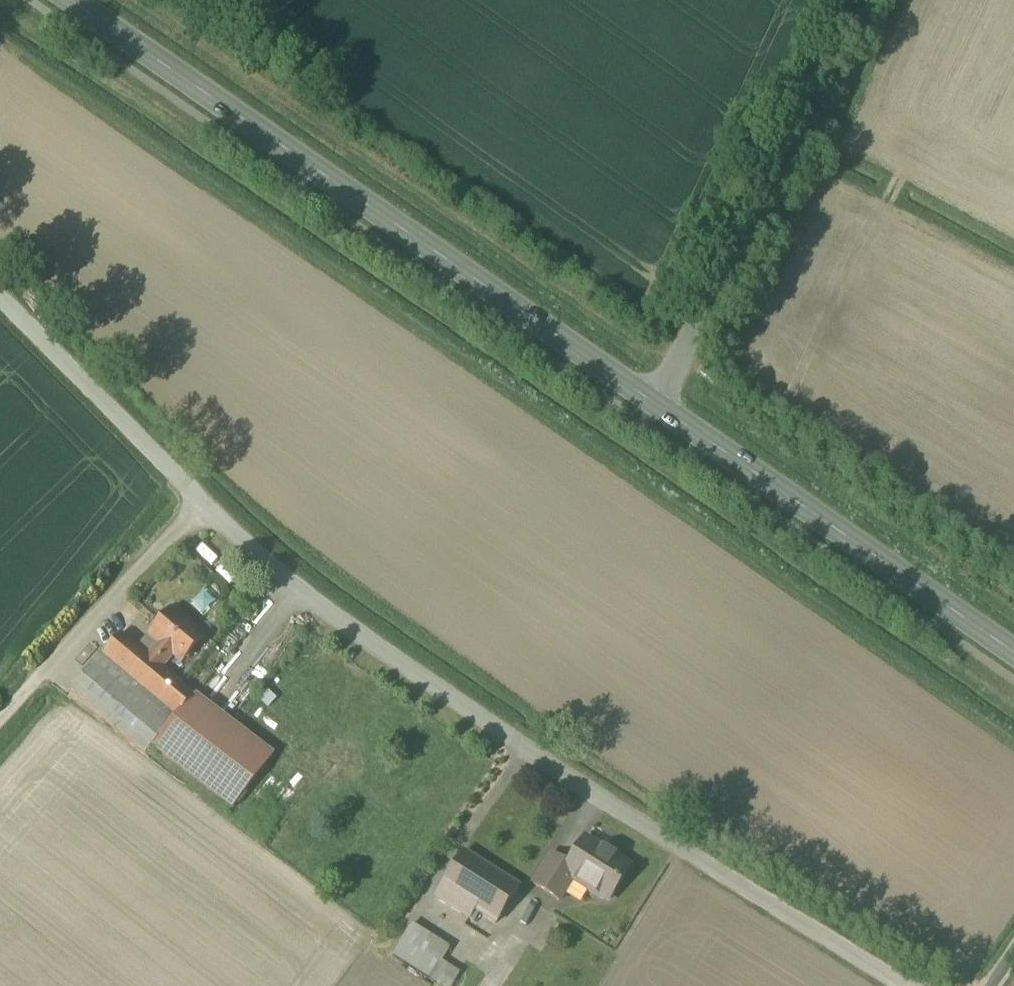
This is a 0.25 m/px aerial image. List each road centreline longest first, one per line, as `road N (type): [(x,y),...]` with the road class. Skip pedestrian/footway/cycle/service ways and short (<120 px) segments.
road 1 (unclassified): [(0,297),(242,543),(316,607),(661,840),(900,985)]
road 2 (tertiary): [(652,403),(71,0)]
road 3 (unclassified): [(852,0),(652,403)]
road 4 (tertiary): [(1013,652),(652,403)]
road 5 (track): [(202,504),(0,722)]

